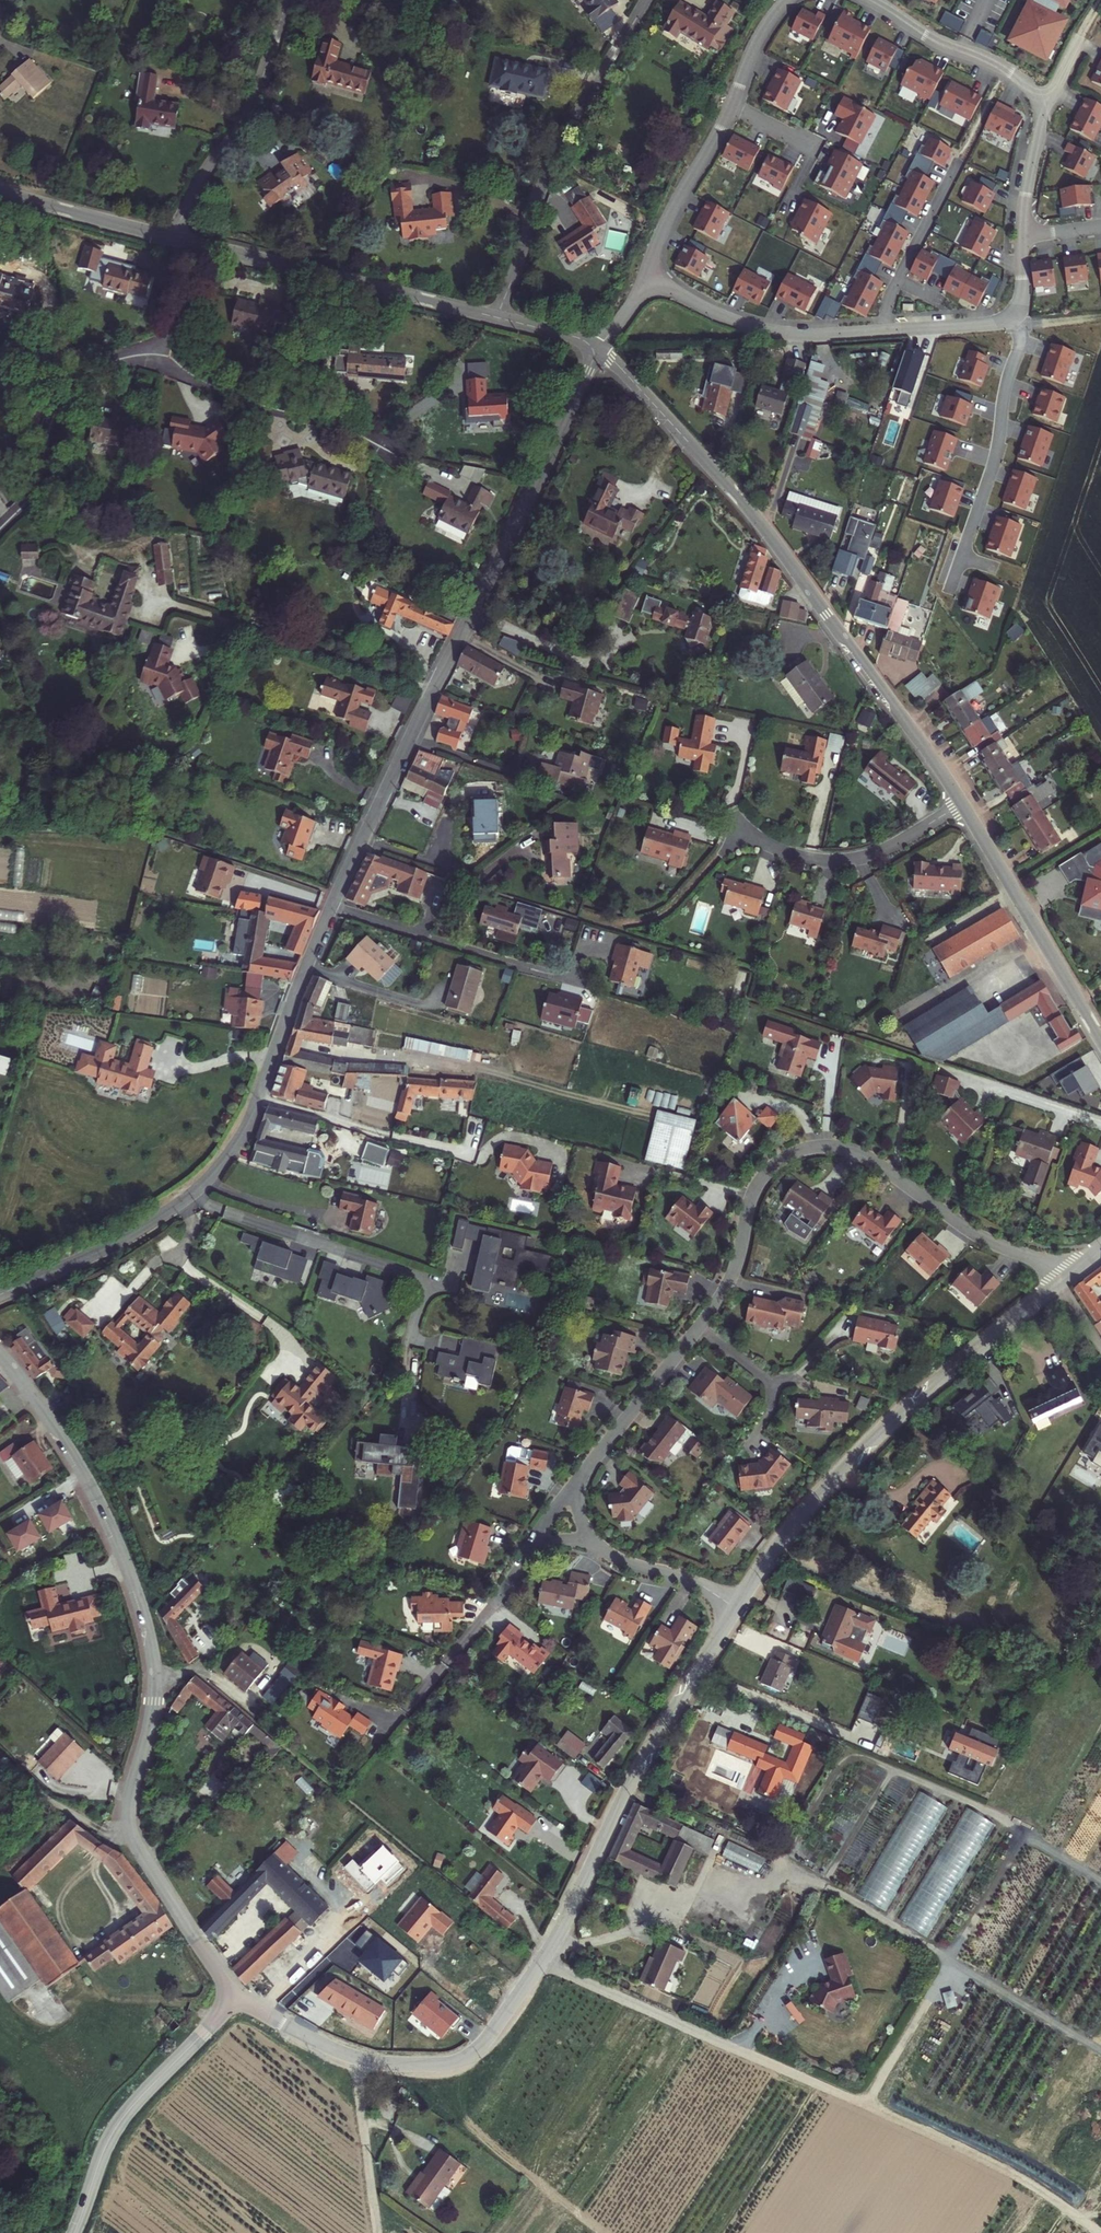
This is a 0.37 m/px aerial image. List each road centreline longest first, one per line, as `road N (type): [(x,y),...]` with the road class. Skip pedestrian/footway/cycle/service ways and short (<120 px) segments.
road 1 (residential): [(599,349),(357,850),(245,1127),(188,1198)]
road 2 (tertiary): [(0,1353),(74,1457),(122,1552),(155,1670),(153,1713),(131,1802),(132,1833),(239,1998)]
road 3 (residential): [(962,805),(762,526),(599,349)]
road 4 (unclassified): [(1017,2179),(542,1964)]
road 5 (residential): [(698,1328),(734,1267),(758,1182),(784,1158),(815,1148),(867,1157),(967,1229),(1065,1279)]
road 6 (residential): [(736,1609),(779,1542),(863,1449),(1065,1279)]
road 7 (residential): [(871,0),(929,37),(1017,76),(1037,100),(1040,129),(1014,315)]
road 8 (residential): [(542,1964),(625,1797),(736,1609)]
road 9 (residential): [(239,1998),(343,2054),(437,2066),(487,2041),(542,1964)]
road 10 (residential): [(646,0),(571,126),(495,317)]
road 11 (residential): [(188,1198),(428,1284),(409,1344)]
road 12 (residential): [(645,277),(756,42),(787,0)]
road 13 (residential): [(495,317),(202,246)]
road 14 (tertiary): [(74,2232),(121,2121),(239,1998)]
road 15 (residential): [(949,592),(997,451),(1019,343),(1014,315)]
road 16 (residential): [(1100,1036),(962,805)]
road 17 (residential): [(171,237),(249,107),(288,0)]
road 18 (residential): [(153,362),(398,458)]
road 19 (residential): [(888,331),(770,331),(645,277)]
road 20 (residential): [(153,362),(115,360),(80,374),(60,406),(37,489),(0,528)]
road 21 (residential): [(962,805),(883,850),(840,861),(791,856),(744,832)]
road 22 (residential): [(188,1198),(113,1243),(0,1293)]
road 23 (residential): [(534,1545),(406,1711)]
road 24 (residential): [(575,1485),(698,1328)]
road 25 (residential): [(171,237),(0,191)]
road 26 (residential): [(736,1609),(694,1583),(586,1540)]
road 27 (residential): [(959,160),(897,280)]
road 28 (residential): [(1014,315),(995,323),(888,331)]
road 29 (residential): [(202,246),(153,362)]

